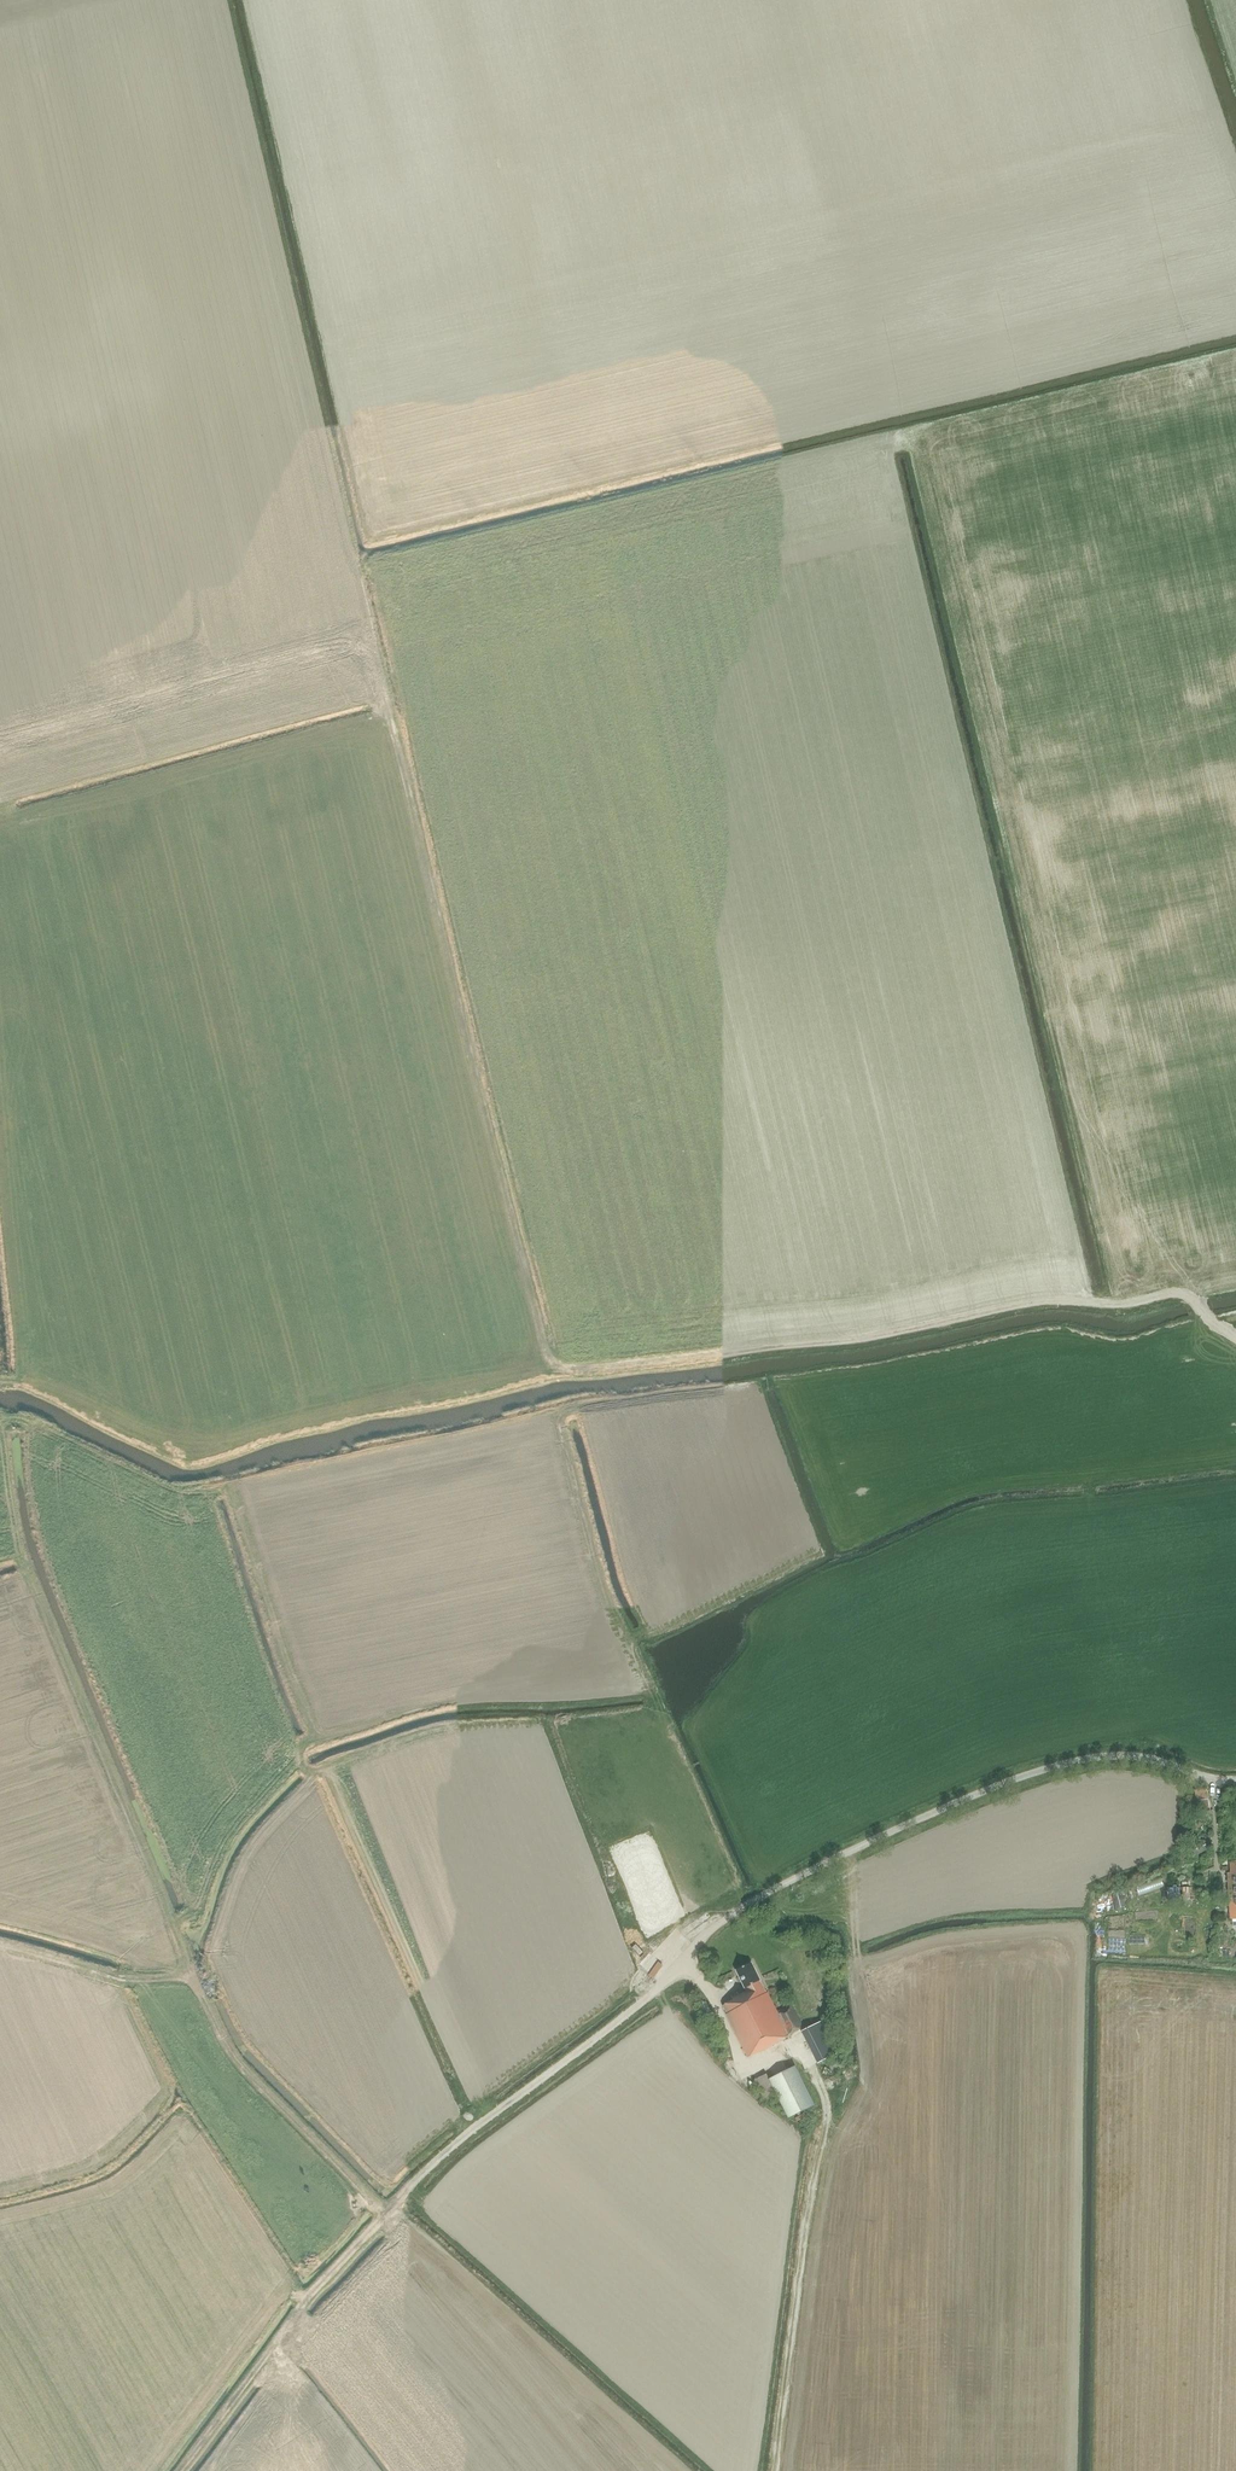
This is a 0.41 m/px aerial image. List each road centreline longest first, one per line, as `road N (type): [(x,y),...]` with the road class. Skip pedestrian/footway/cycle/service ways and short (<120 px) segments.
road 1 (unclassified): [(773,1890),(1051,1766),(1145,1756),(1235,1781)]

